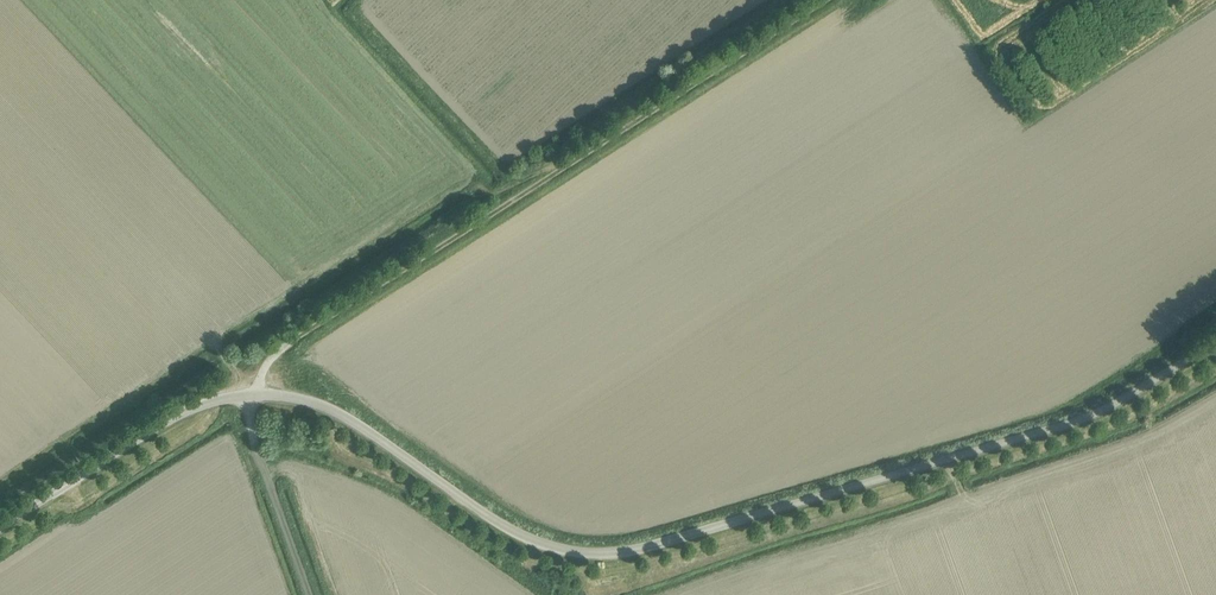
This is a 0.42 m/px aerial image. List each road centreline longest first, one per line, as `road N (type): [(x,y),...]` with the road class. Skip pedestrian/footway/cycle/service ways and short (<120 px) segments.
road 1 (unclassified): [(0,530),(179,414),(226,398),(271,395),(337,411),(528,538),(589,553),(640,549),(1082,418),(1215,341)]
road 2 (track): [(312,594),(247,416),(249,394),(271,359),(834,0)]

